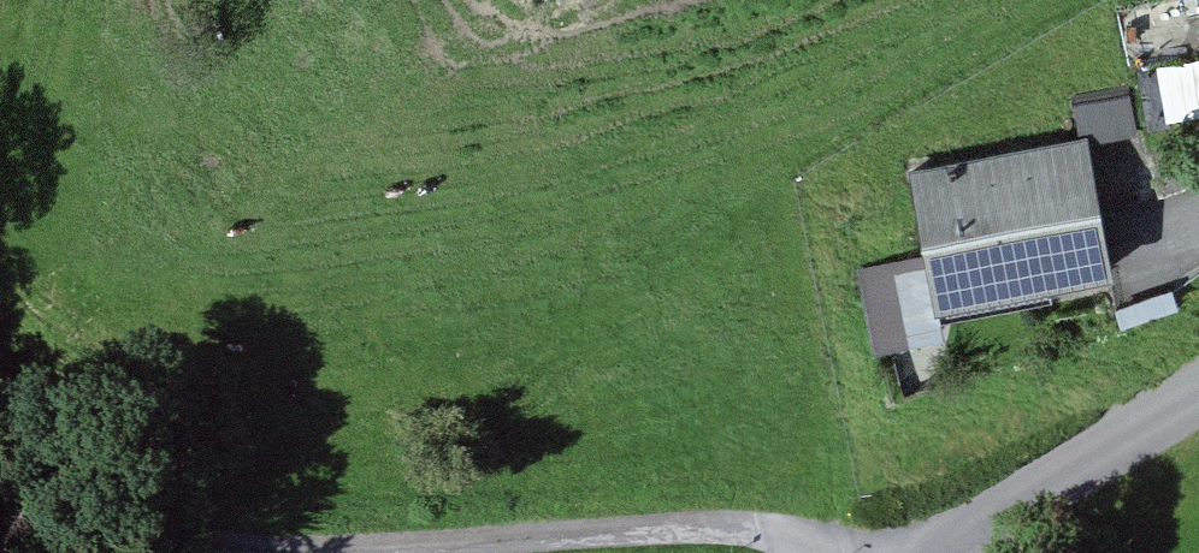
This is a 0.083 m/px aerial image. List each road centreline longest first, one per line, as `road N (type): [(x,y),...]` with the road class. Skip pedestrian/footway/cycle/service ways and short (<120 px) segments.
road 1 (track): [(804,552),(759,535),(349,552)]
road 2 (track): [(274,552),(156,540),(0,417)]
road 3 (tertiary): [(968,552),(1005,521),(1198,400)]

